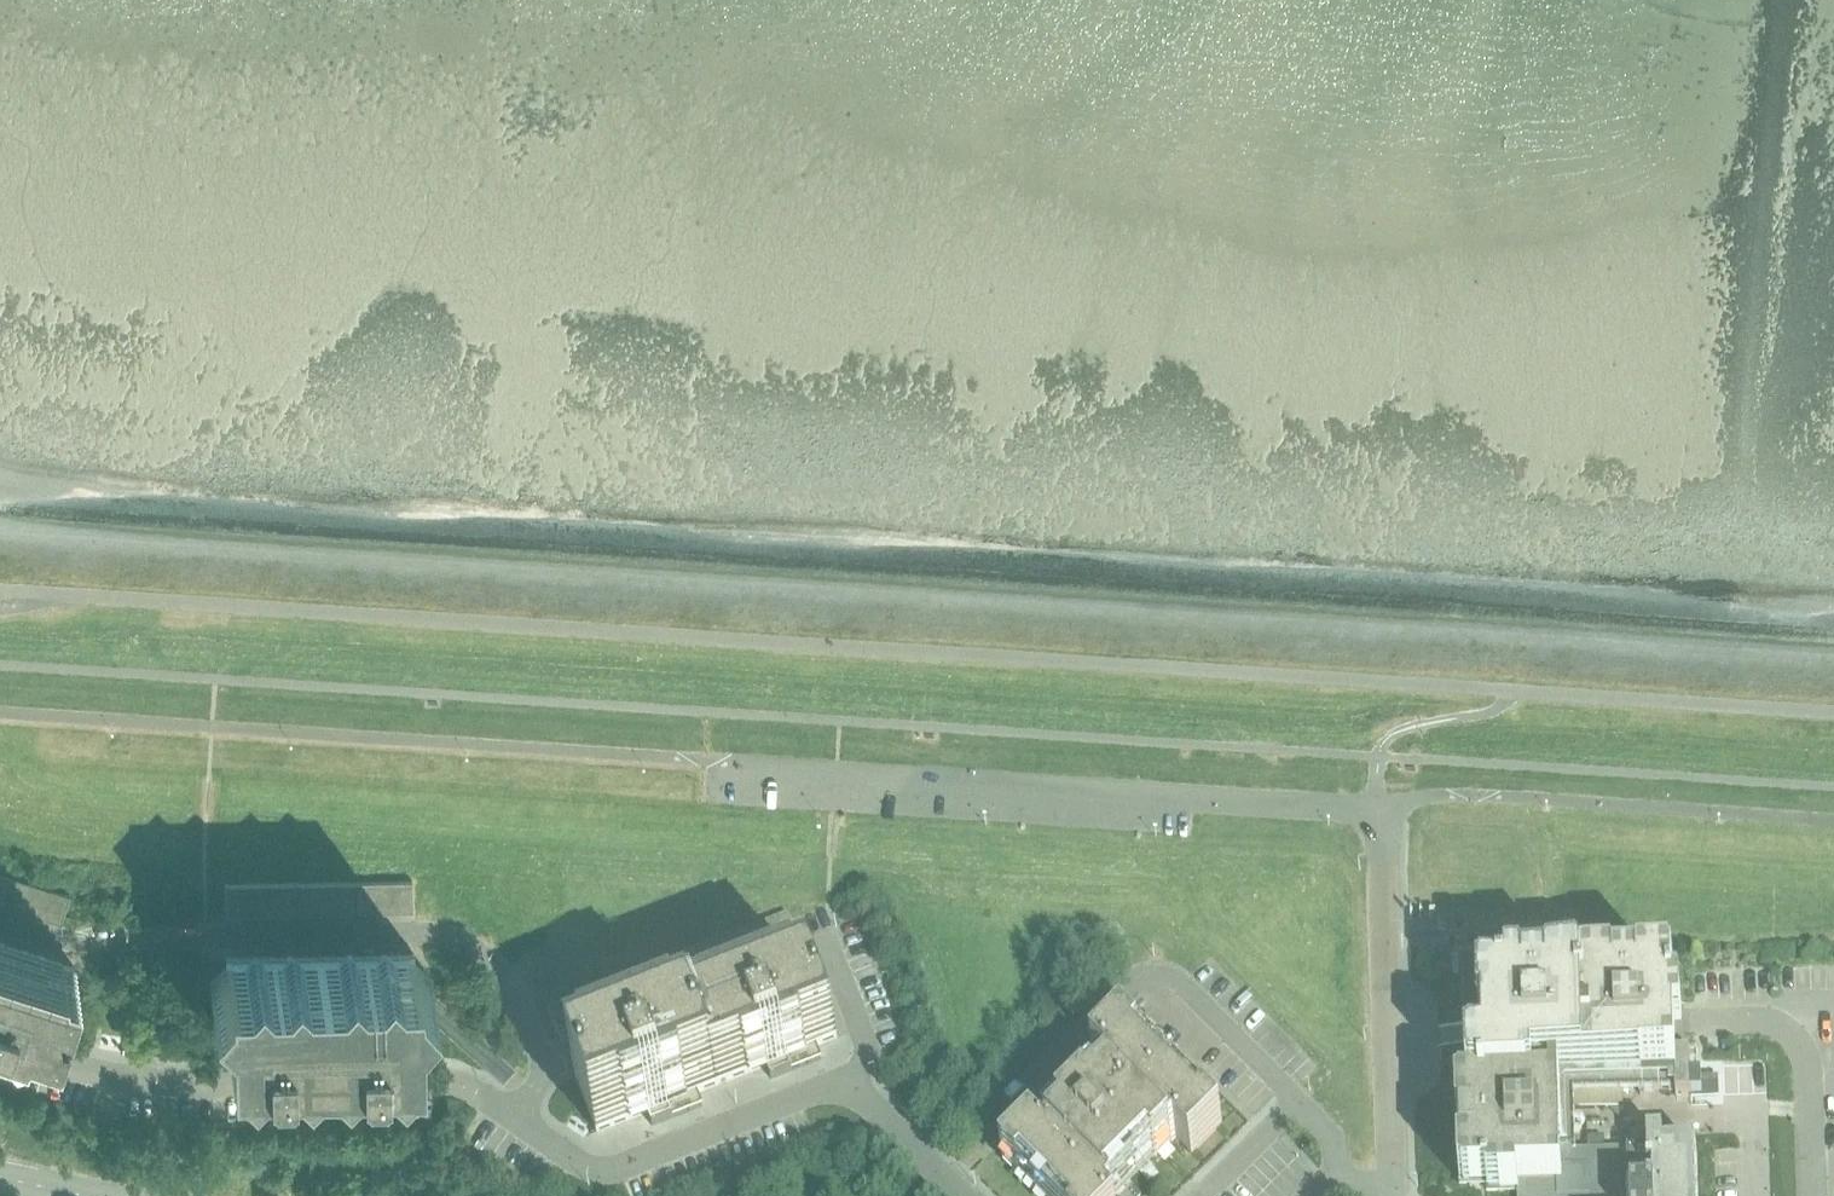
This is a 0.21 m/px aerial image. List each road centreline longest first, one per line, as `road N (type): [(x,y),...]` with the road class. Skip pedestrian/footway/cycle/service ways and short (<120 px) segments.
road 1 (residential): [(1390,1183),(1378,811),(737,772),(707,757)]
road 2 (residential): [(546,1064),(500,970),(482,952),(427,932),(53,938),(0,920)]
road 3 (residential): [(513,1115),(459,1087),(135,1079),(0,1042)]
road 4 (residential): [(845,1086),(863,1066),(865,1048),(831,968),(802,965),(546,1064)]
road 5 (residential): [(1023,1104),(1139,981),(1160,971),(1180,980),(1298,1104)]
road 6 (residential): [(513,1115),(581,1166),(628,1166),(845,1086)]
road 7 (residential): [(960,1195),(845,1086)]
road 8 (residential): [(1207,1195),(1298,1104)]

